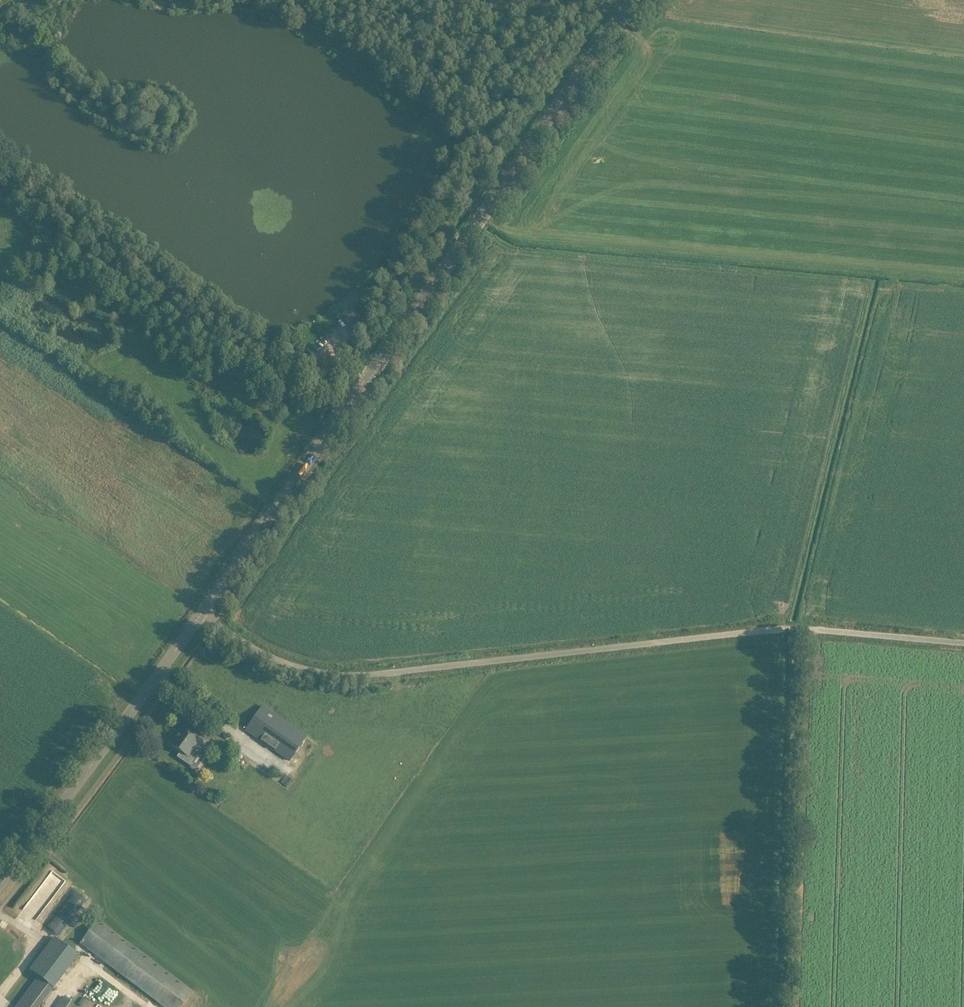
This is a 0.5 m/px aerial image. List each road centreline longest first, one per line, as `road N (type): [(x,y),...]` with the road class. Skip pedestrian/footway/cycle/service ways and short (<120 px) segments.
road 1 (unclassified): [(963,644),(757,631),(331,674),(253,648),(201,614)]
road 2 (tertiary): [(632,0),(201,614)]
road 3 (tertiary): [(201,614),(0,886)]

